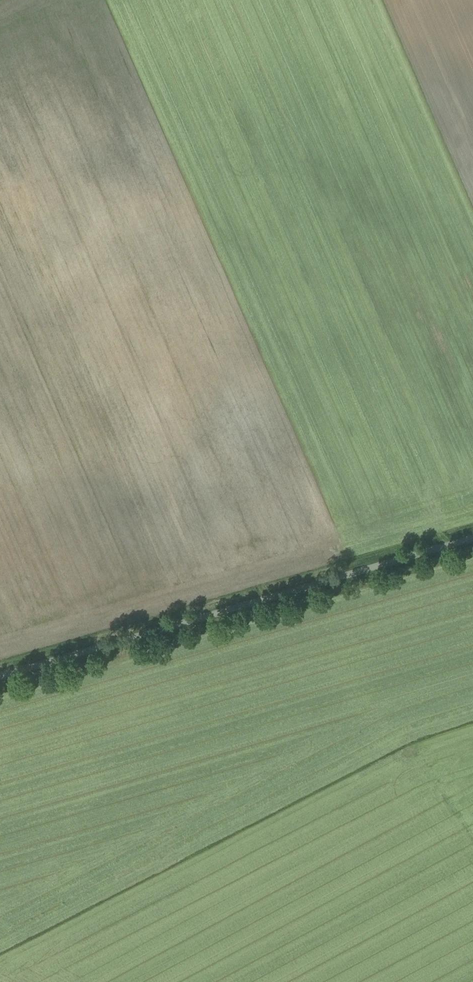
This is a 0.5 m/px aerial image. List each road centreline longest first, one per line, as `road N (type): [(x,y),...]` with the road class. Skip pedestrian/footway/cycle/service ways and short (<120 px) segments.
road 1 (unclassified): [(0,674),(472,534)]

